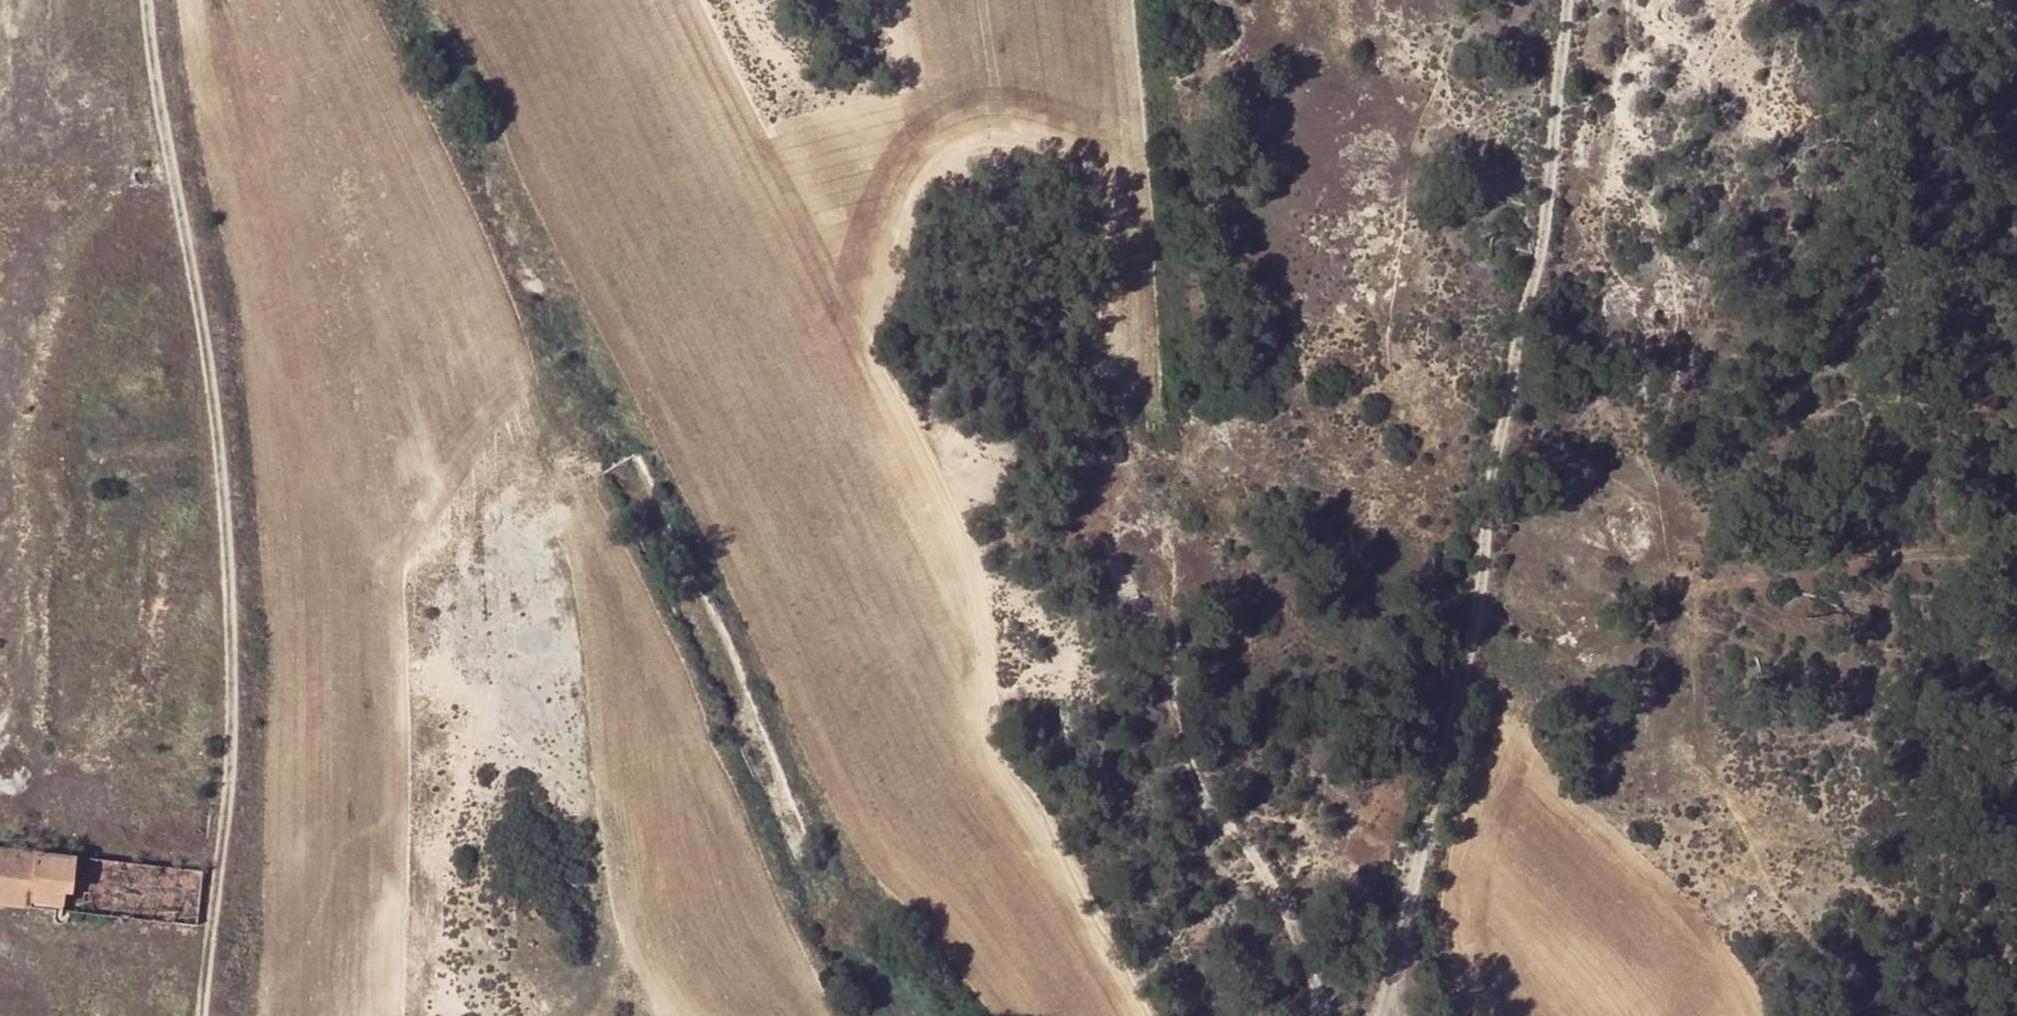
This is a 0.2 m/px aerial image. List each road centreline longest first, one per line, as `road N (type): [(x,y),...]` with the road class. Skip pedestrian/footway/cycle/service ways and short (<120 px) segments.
road 1 (track): [(1383,1015),(1451,720),(1552,164),(1570,0)]
road 2 (track): [(147,0),(152,76),(217,435),(231,615),(229,775),(202,1015)]

